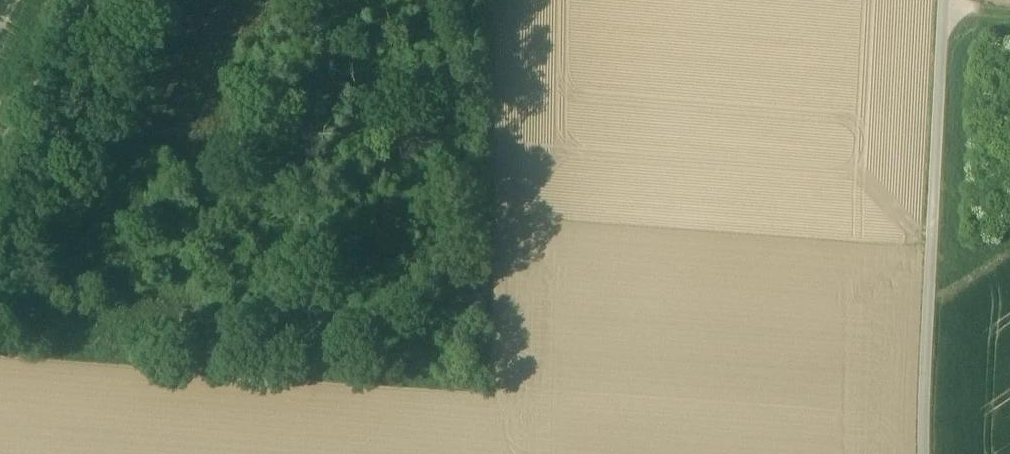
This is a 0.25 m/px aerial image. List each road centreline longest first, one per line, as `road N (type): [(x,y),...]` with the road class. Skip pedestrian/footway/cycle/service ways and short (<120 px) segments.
road 1 (track): [(927,453),(944,0)]
road 2 (track): [(0,158),(82,0)]

